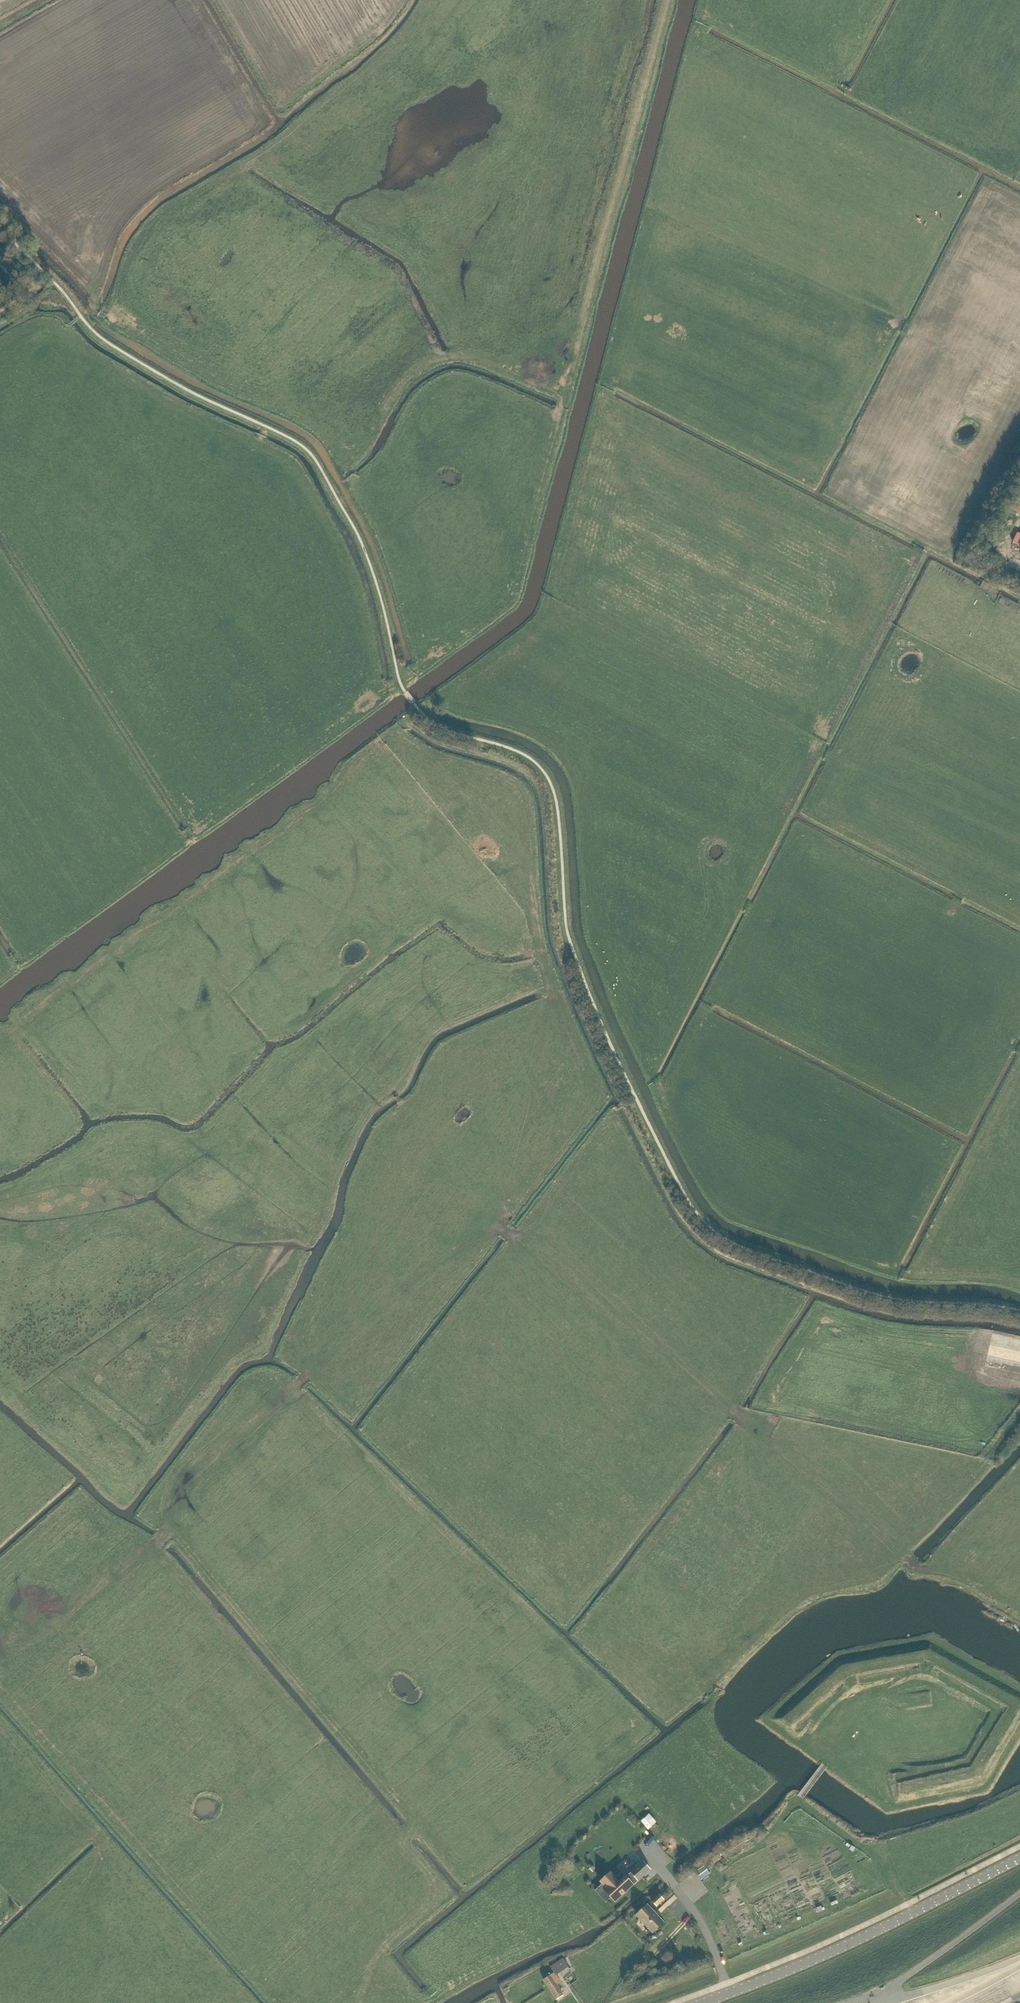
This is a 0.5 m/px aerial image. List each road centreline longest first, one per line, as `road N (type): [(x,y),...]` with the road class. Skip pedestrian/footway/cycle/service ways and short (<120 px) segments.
road 1 (tertiary): [(703,2002),(860,1939),(1019,1858)]

